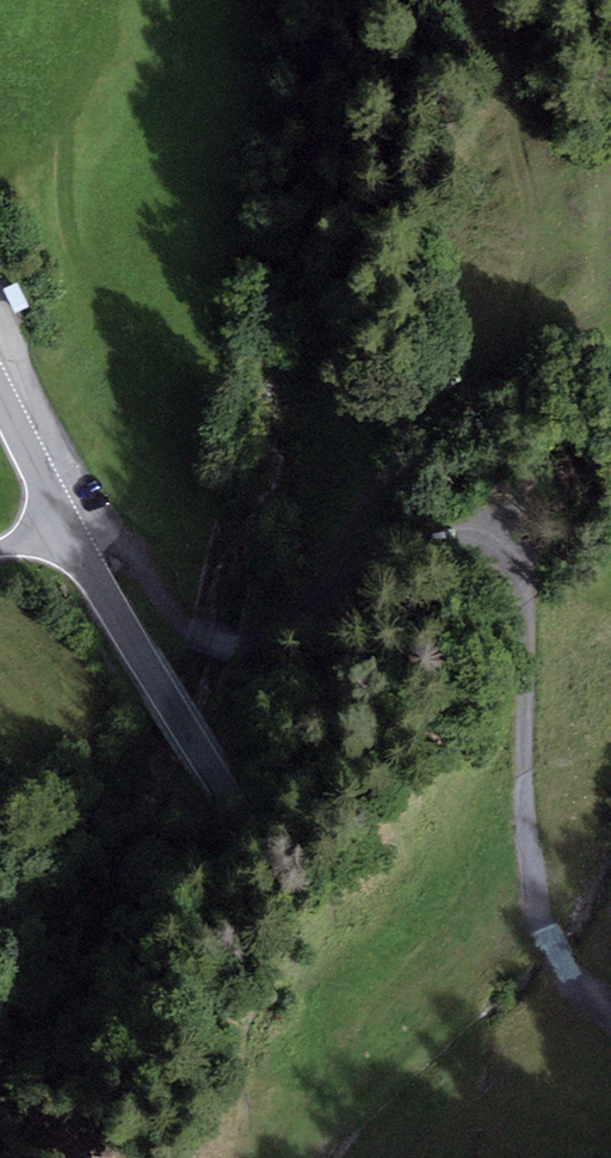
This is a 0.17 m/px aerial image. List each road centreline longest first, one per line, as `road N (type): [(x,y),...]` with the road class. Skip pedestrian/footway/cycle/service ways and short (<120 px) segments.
road 1 (track): [(64,526),(141,565),(188,625),(243,643),(265,638),(392,548),(430,533),(492,537),(513,556),(529,614),(526,832),(536,920),(562,968),(610,1014)]
road 2 (tertiary): [(64,526),(230,793),(352,950),(447,1037),(526,1085),(610,1113)]
road 3 (track): [(332,585),(325,577),(336,547),(422,433),(491,377),(610,317)]
road 4 (tertiary): [(0,395),(64,526)]

